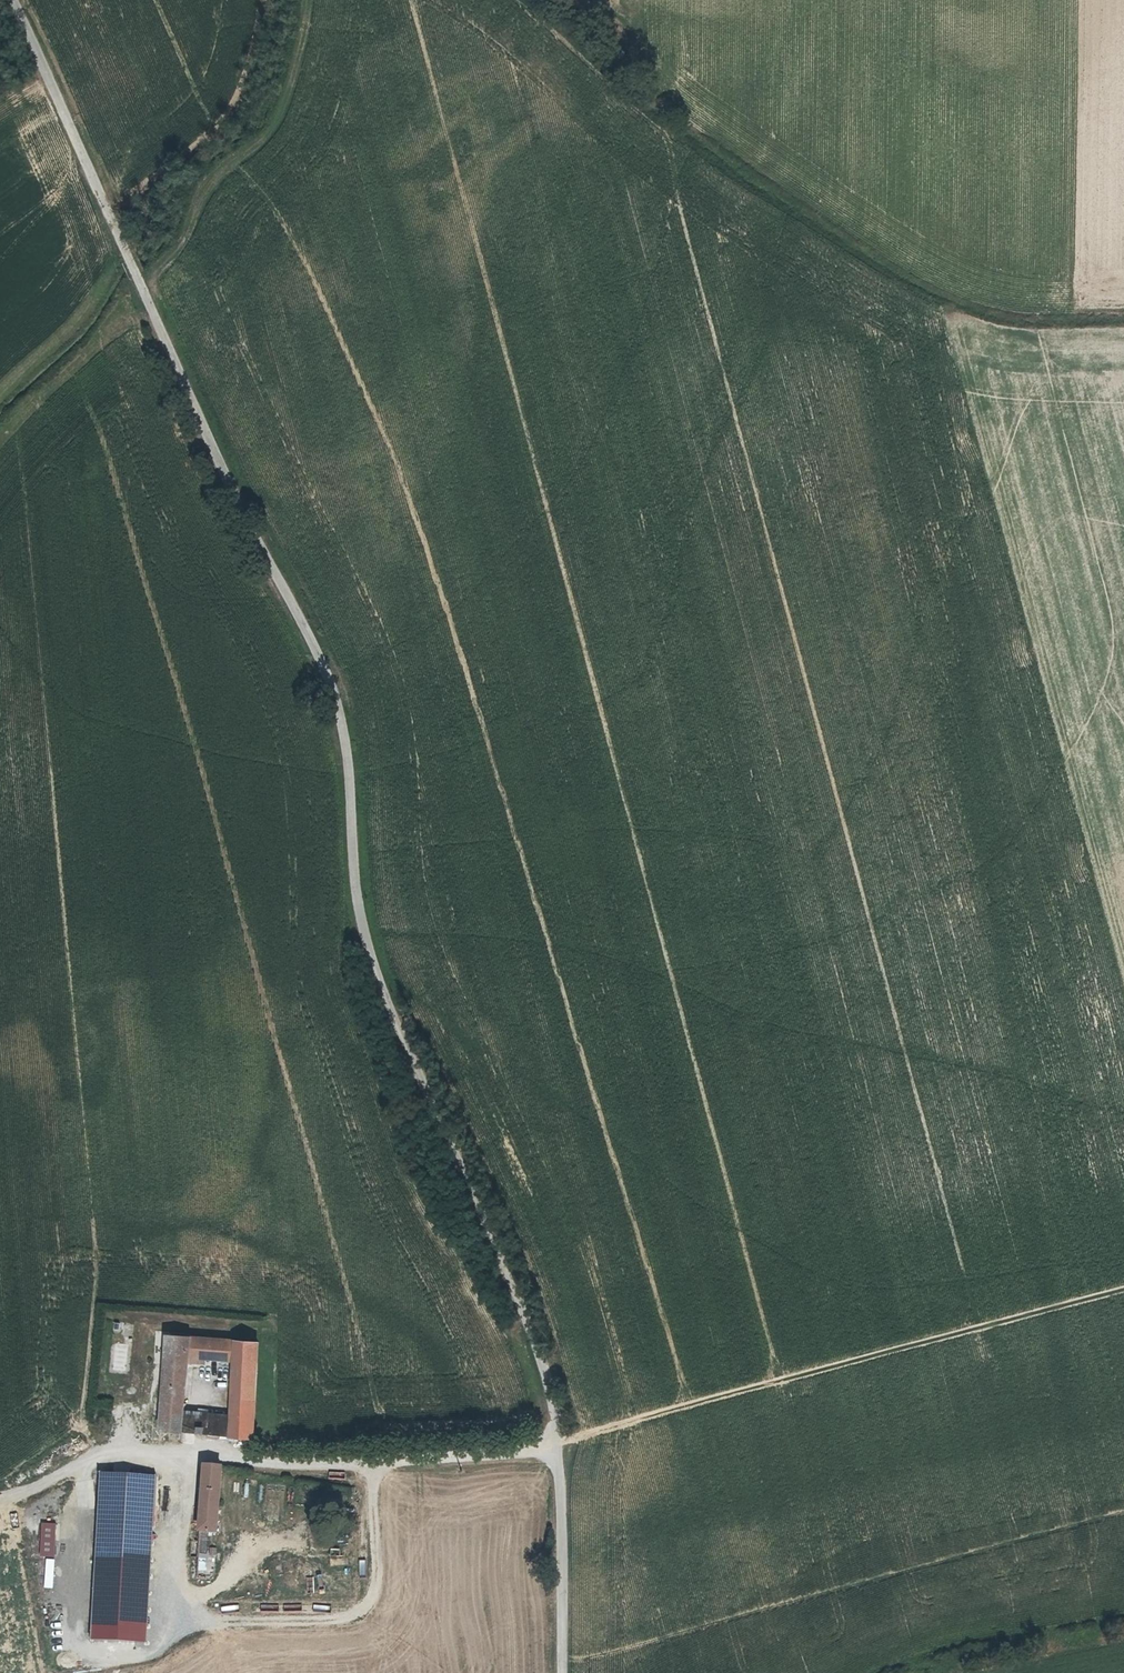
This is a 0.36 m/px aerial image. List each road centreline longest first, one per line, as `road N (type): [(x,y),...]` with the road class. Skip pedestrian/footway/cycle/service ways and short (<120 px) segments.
road 1 (unclassified): [(7,0),(217,466),(317,653),(338,711),(357,913),(373,970),(548,1380),(570,1502),(568,1672)]
road 2 (track): [(0,1502),(99,1457),(189,1451),(382,1463),(562,1445)]
road 3 (track): [(365,1463),(358,1610),(339,1617),(176,1616),(189,1451)]

